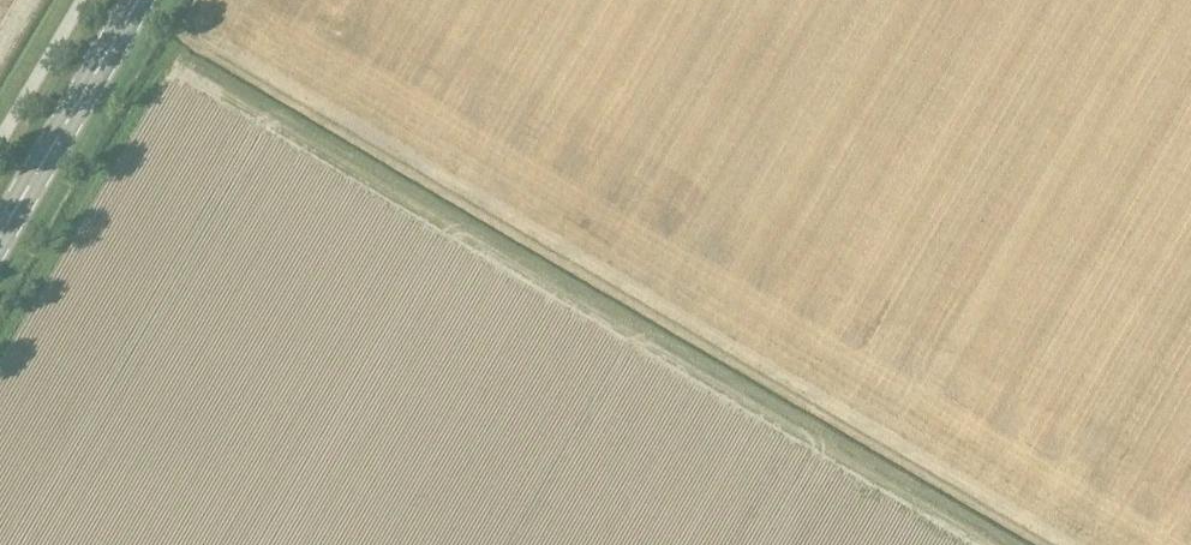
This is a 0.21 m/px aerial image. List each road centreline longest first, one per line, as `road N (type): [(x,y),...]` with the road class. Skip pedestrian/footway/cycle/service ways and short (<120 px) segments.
road 1 (primary): [(0,234),(137,0)]

